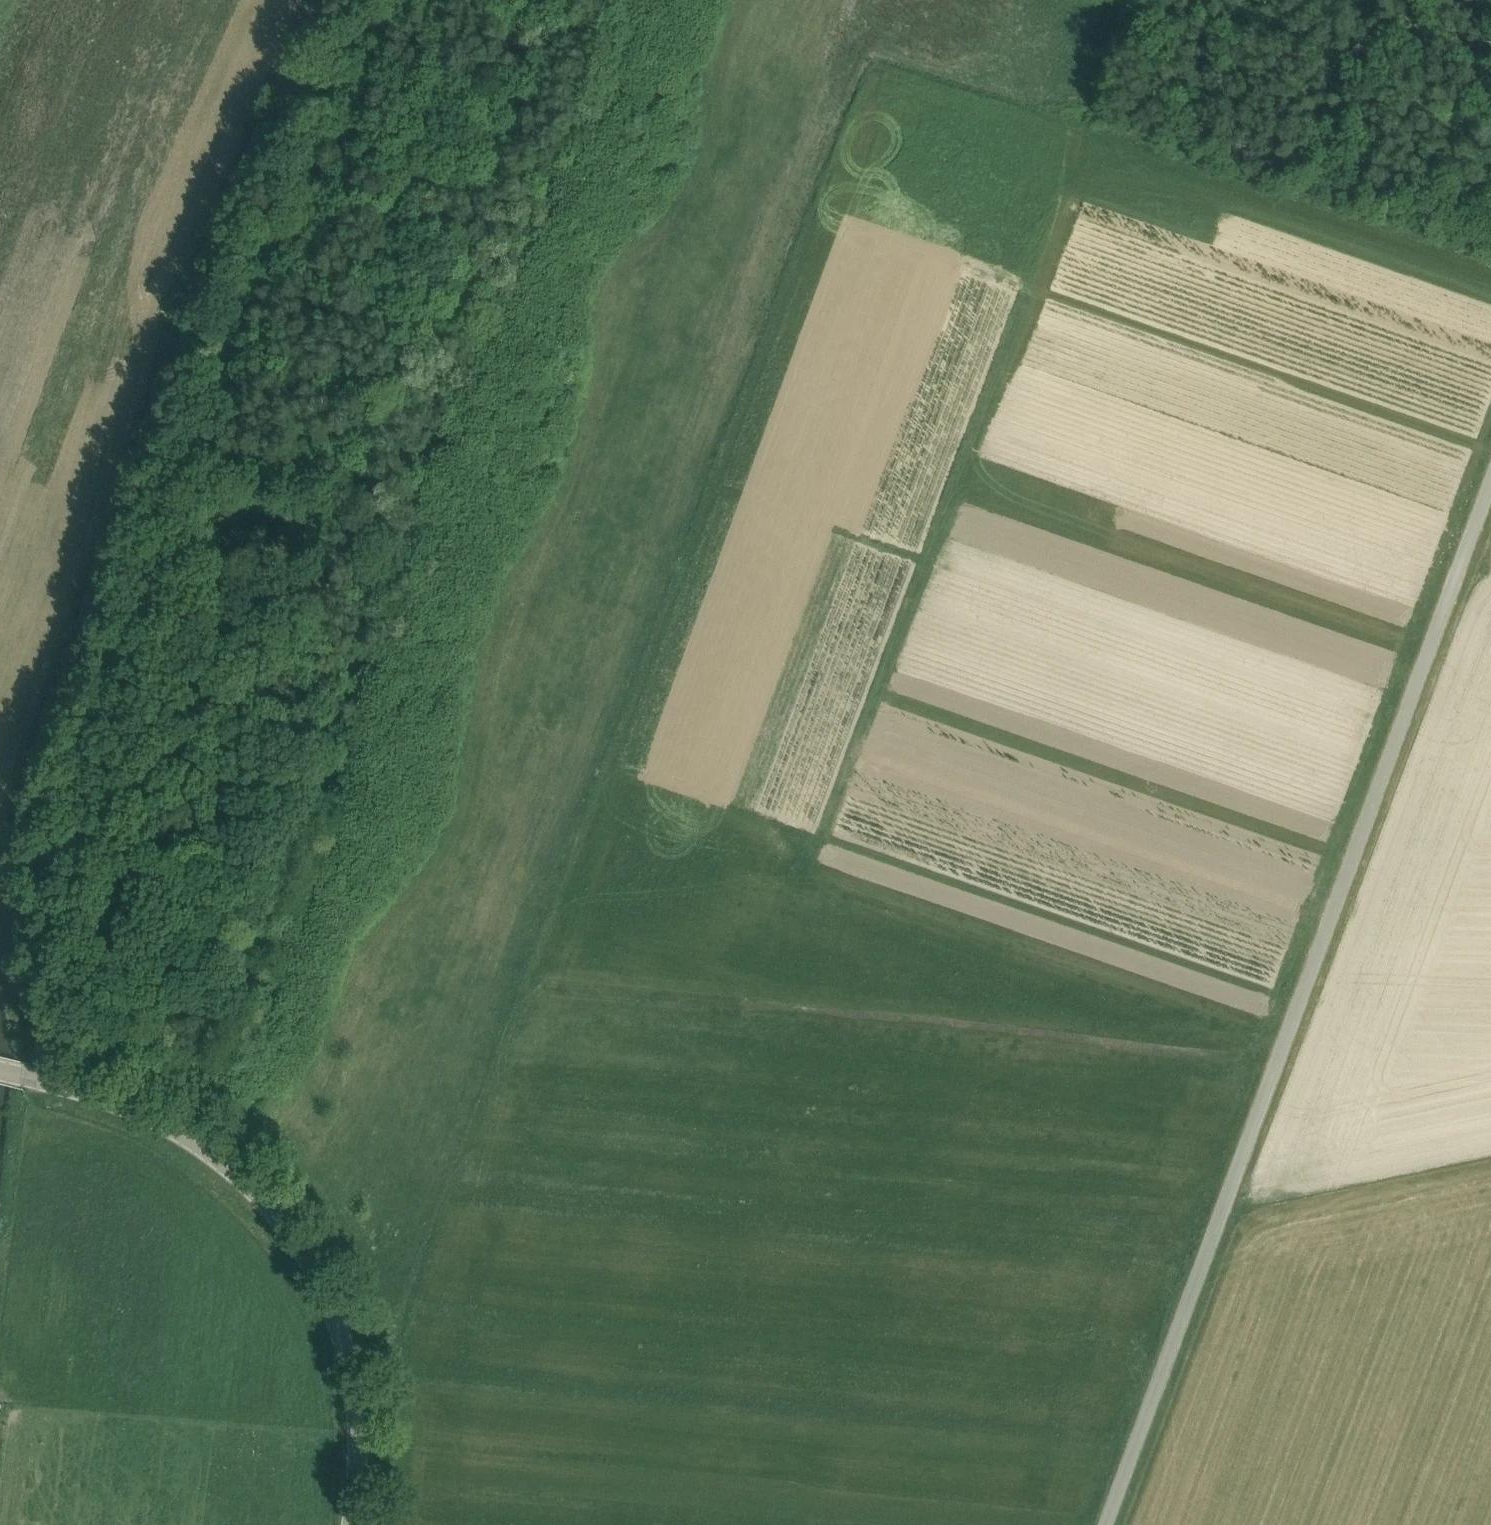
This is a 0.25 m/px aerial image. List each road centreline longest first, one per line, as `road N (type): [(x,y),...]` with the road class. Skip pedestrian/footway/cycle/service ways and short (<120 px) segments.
road 1 (unclassified): [(1108,1524),(1490,492)]
road 2 (tertiary): [(353,1524),(360,1451),(338,1322),(272,1211),(222,1159),(160,1120),(0,1069)]

